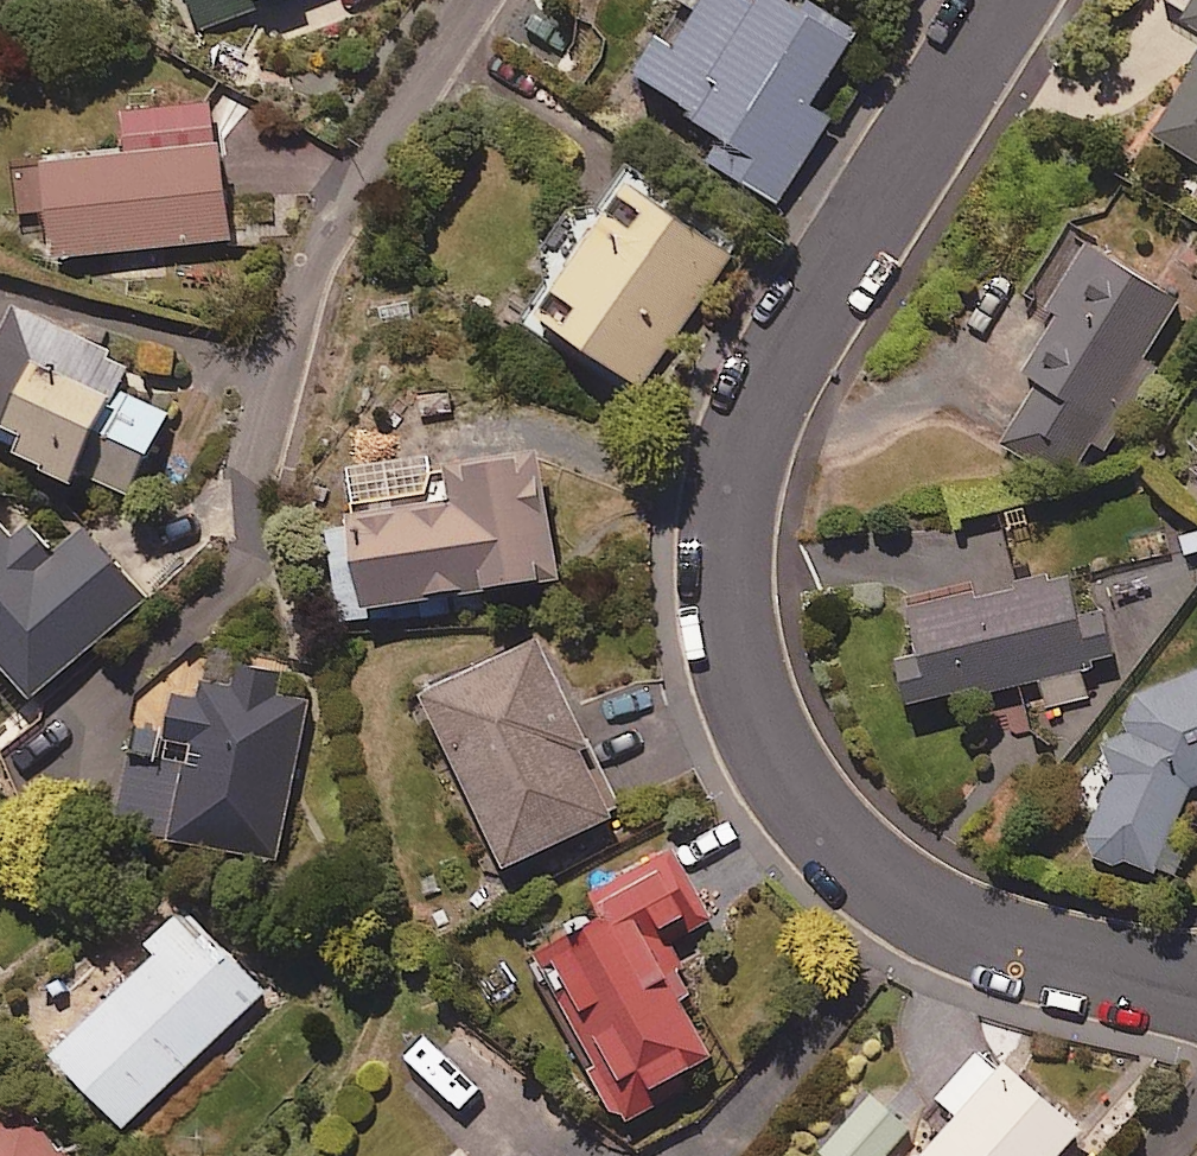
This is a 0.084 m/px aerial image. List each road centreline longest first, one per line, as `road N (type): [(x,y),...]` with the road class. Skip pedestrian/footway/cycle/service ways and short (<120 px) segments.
road 1 (residential): [(995,0),(809,305),(760,401),(736,494),(731,637),(795,782),(915,897),(1196,987)]

